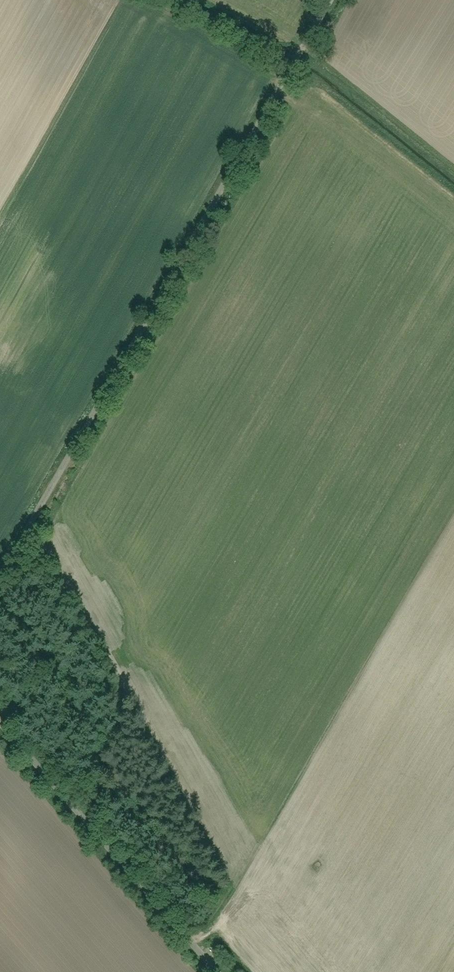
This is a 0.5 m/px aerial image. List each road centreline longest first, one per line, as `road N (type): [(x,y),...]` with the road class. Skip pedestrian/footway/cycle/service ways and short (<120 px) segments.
road 1 (unclassified): [(0,582),(333,0)]
road 2 (unclassified): [(0,726),(215,971)]

